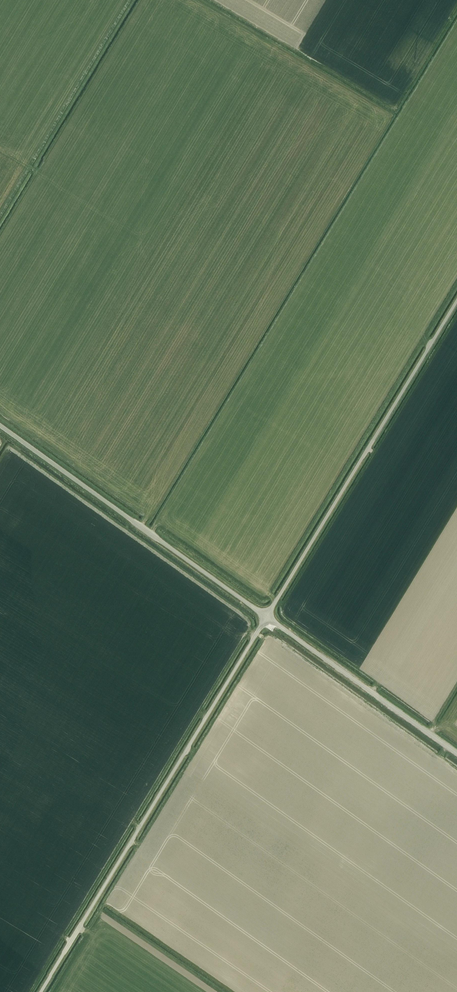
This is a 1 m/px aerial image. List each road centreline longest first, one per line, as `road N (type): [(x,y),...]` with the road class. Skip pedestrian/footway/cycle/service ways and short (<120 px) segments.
road 1 (unclassified): [(37,991),(266,617)]
road 2 (unclassified): [(266,617),(456,298)]
road 3 (unclassified): [(266,617),(0,425)]
road 4 (unclassified): [(456,756),(266,617)]

